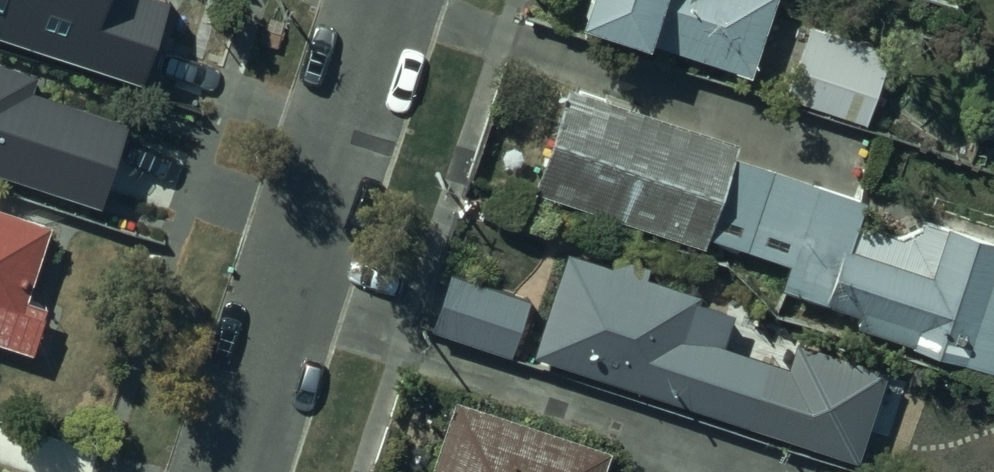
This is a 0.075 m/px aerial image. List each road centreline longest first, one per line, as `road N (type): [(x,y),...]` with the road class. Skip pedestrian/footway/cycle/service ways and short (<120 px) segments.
road 1 (residential): [(229,471),(384,0)]

